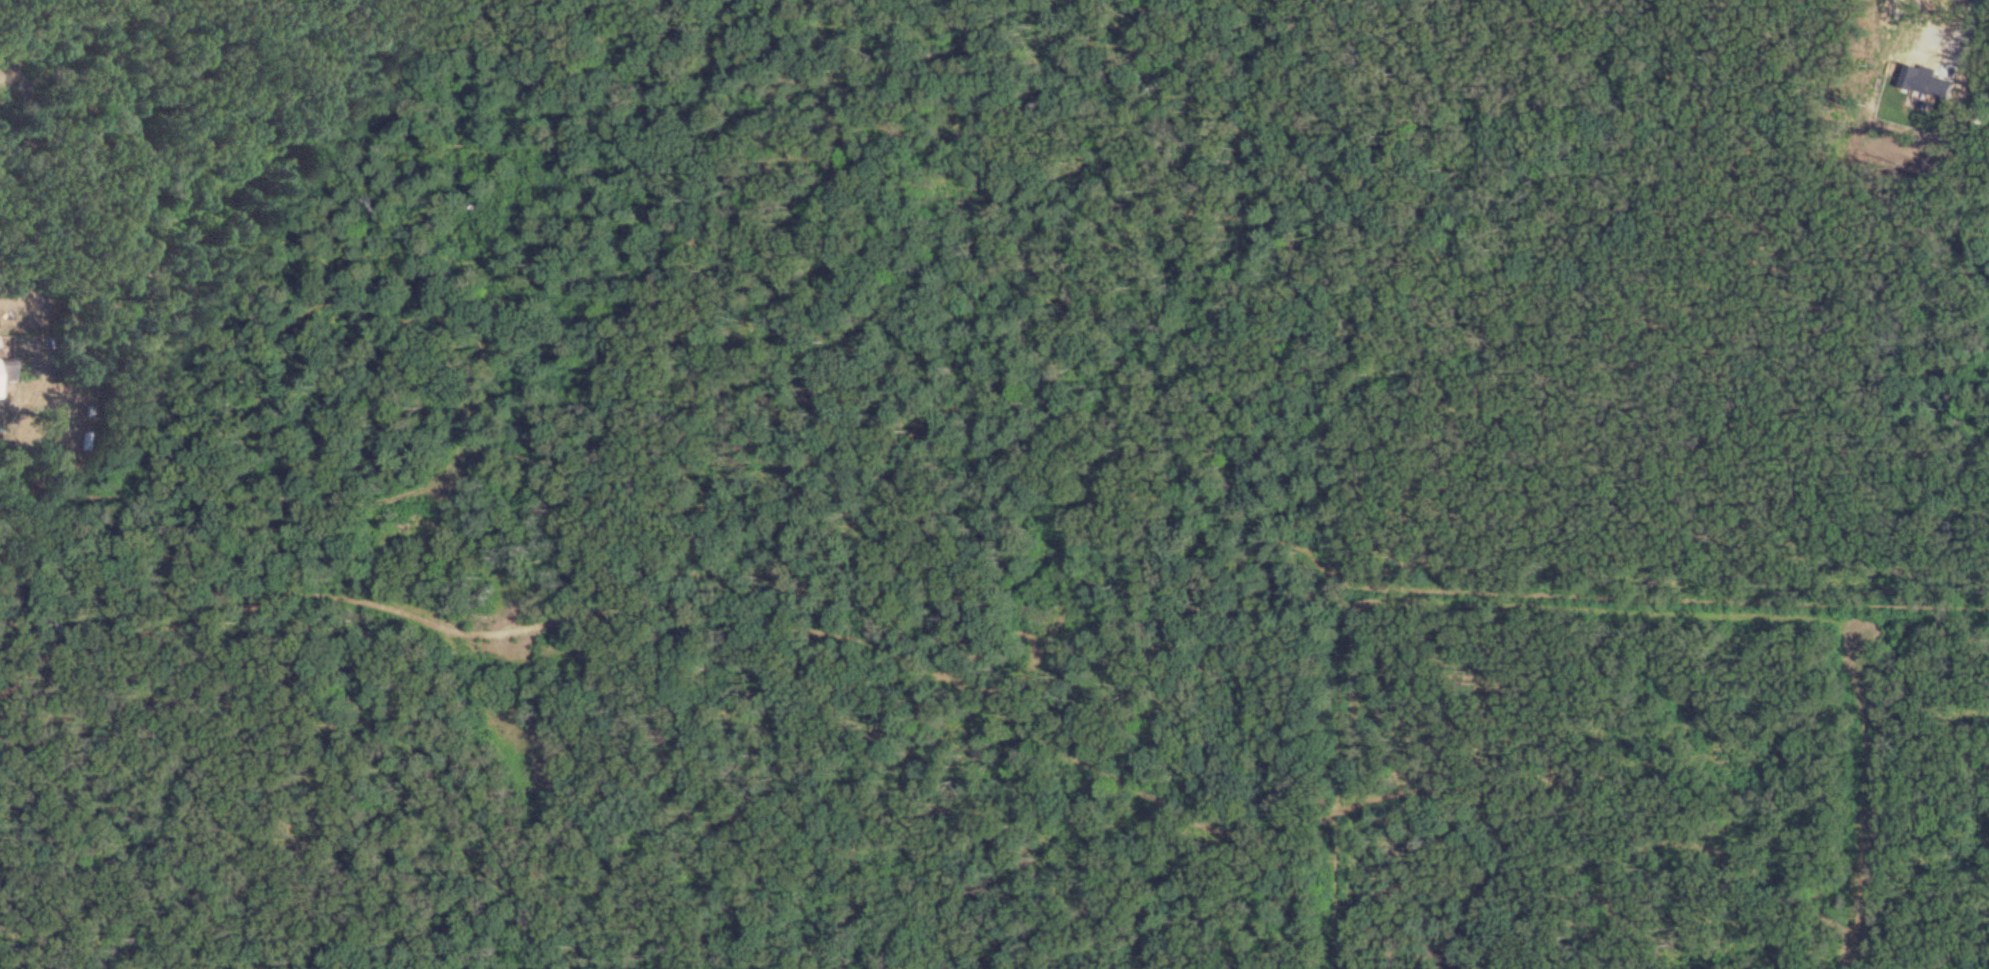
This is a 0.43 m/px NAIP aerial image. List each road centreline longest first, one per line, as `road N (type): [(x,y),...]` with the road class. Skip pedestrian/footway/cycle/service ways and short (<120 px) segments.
road 1 (track): [(152,514),(133,515),(243,601),(354,597),(417,612),(517,664),(561,650),(588,618),(594,569),(586,529),(558,490),(515,463),(456,452),(347,517),(253,508),(152,514)]
road 2 (track): [(133,515),(85,512),(0,458)]

